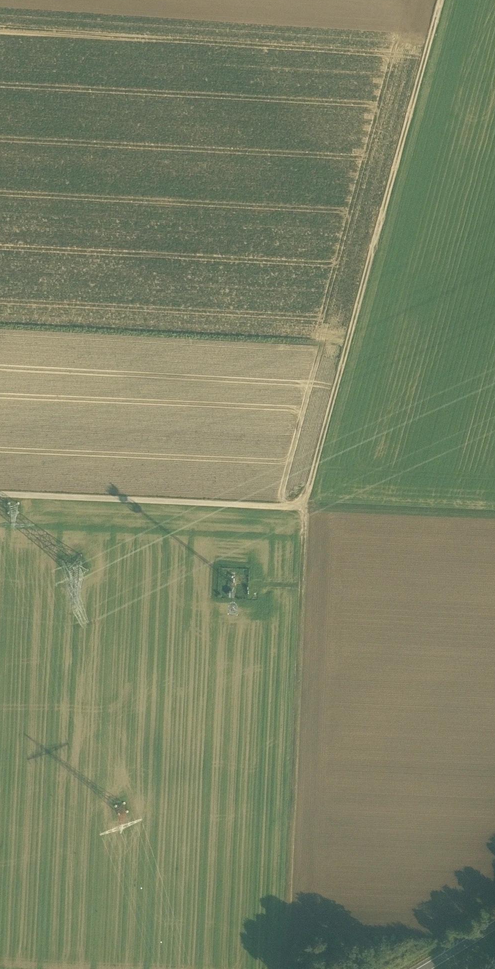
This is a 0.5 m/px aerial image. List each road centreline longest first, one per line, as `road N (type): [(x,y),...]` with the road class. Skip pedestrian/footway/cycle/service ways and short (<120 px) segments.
road 1 (track): [(440,0),(303,508)]
road 2 (track): [(303,508),(0,495)]
road 3 (track): [(303,508),(494,516)]

